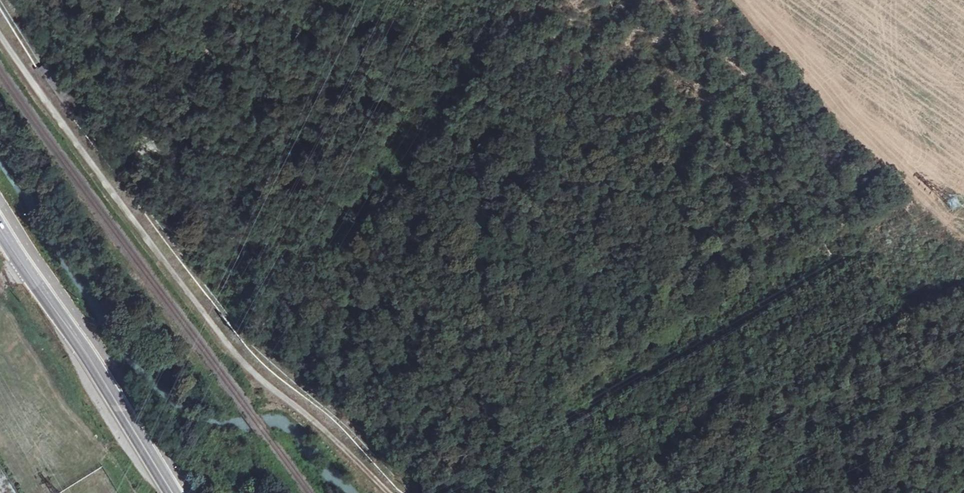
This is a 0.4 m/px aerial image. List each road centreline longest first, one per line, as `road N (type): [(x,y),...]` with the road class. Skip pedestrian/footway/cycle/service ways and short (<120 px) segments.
road 1 (track): [(0,29),(54,116),(253,362),(396,492)]
road 2 (tertiary): [(24,265),(171,492)]

